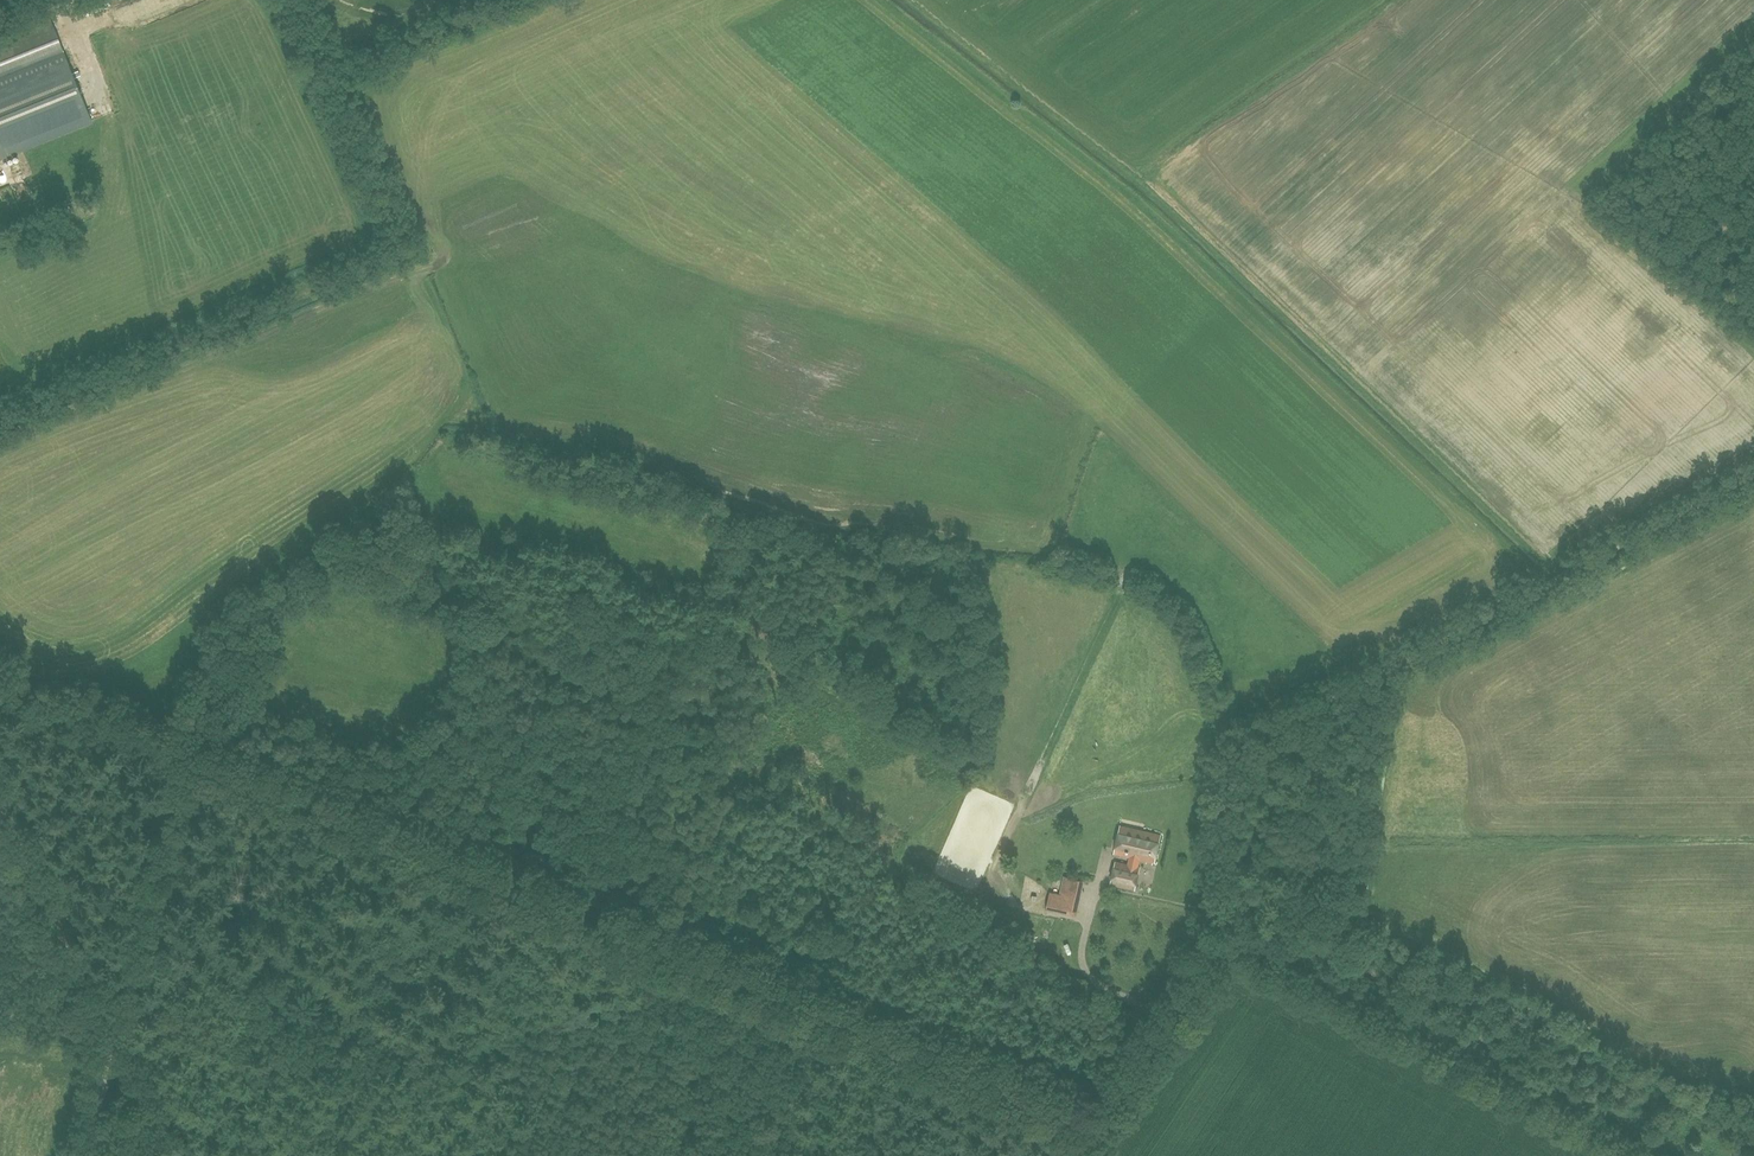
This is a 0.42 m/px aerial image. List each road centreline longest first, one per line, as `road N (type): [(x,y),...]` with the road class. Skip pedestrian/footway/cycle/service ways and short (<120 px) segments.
road 1 (track): [(0,670),(1099,1123),(1213,953),(1242,753),(1753,476)]
road 2 (track): [(113,1065),(0,811)]

